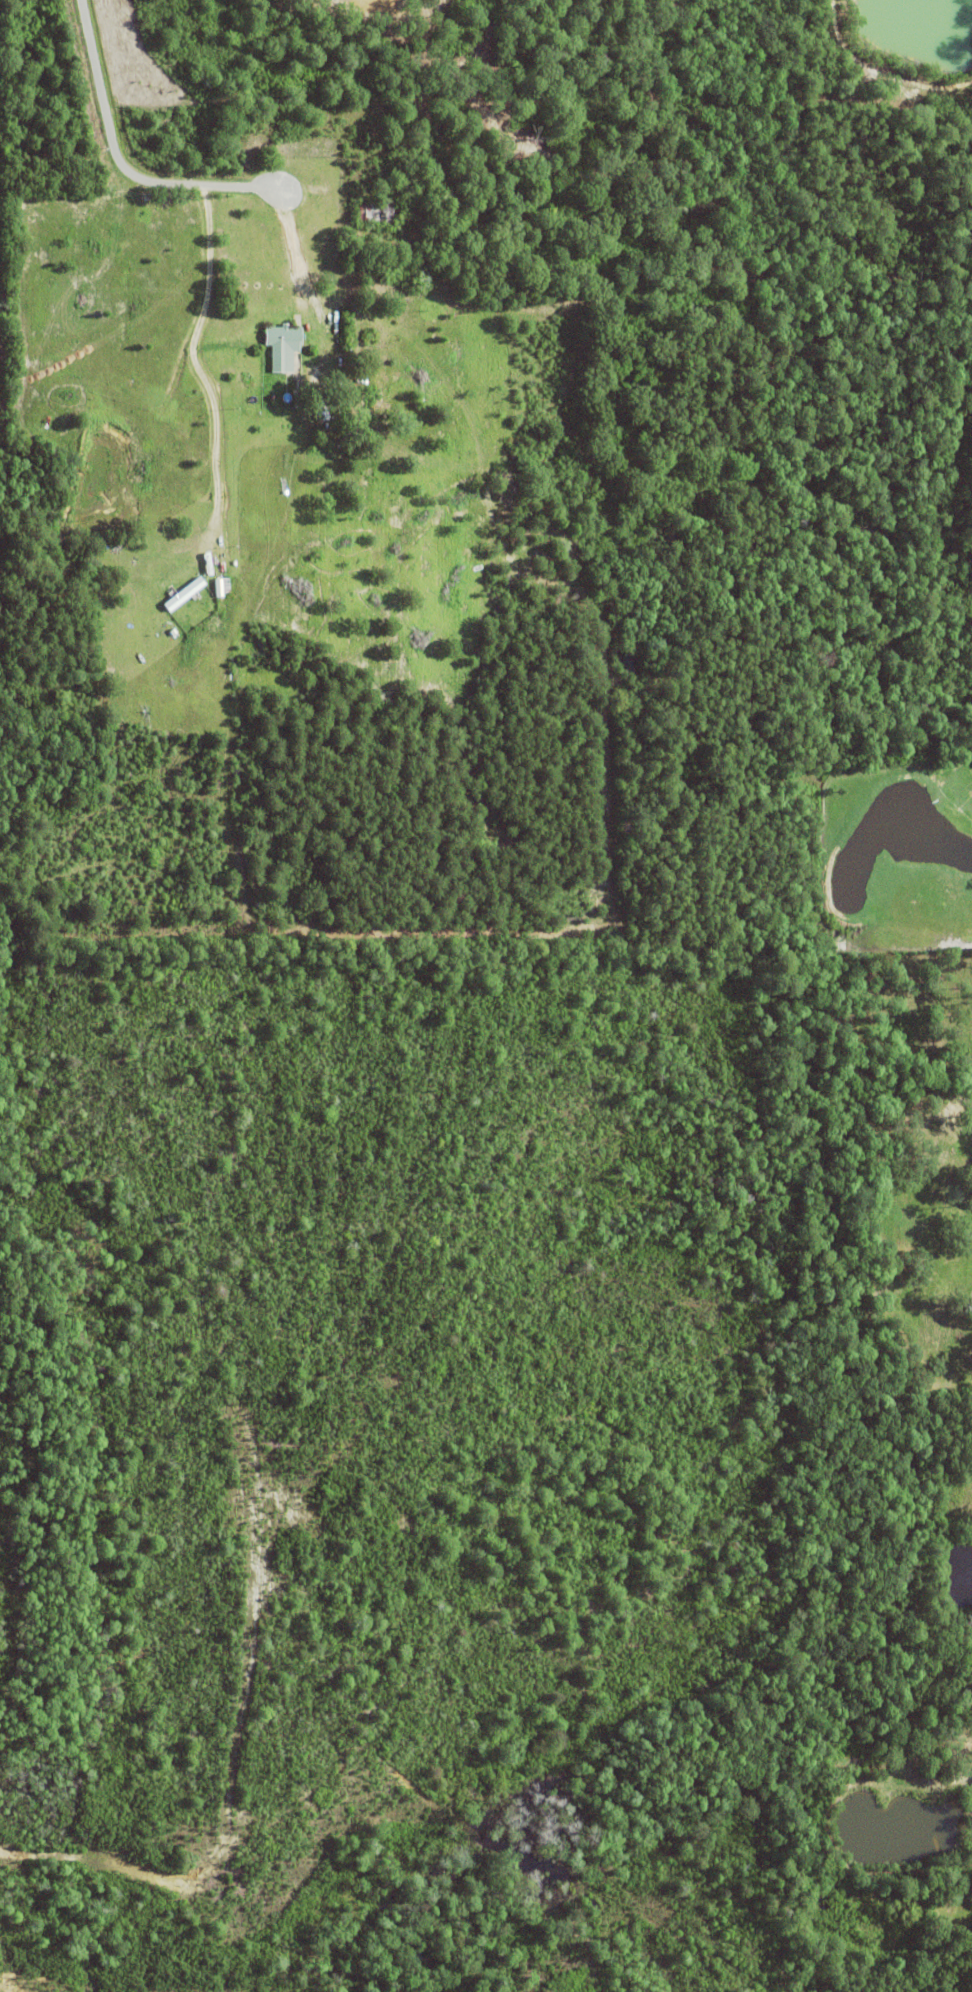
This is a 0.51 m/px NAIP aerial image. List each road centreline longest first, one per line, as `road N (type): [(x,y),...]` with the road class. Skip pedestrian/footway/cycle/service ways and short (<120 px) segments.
road 1 (residential): [(285,187),(181,186),(127,167),(115,146),(83,0)]

